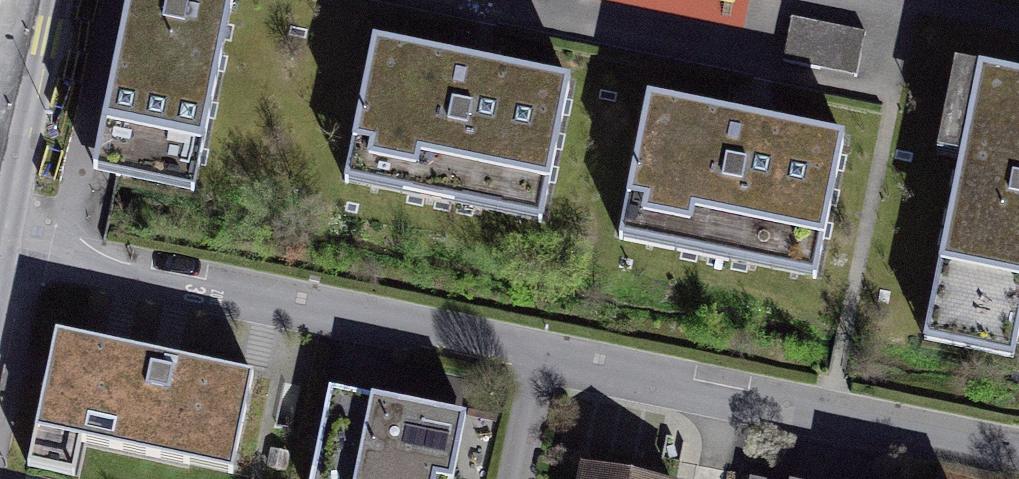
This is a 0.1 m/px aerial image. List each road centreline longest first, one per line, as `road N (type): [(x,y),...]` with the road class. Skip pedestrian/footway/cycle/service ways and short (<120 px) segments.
road 1 (residential): [(0,251),(547,355)]
road 2 (residential): [(547,355),(1018,453)]
road 3 (tertiary): [(0,173),(36,0)]
road 4 (residential): [(547,355),(520,478)]

